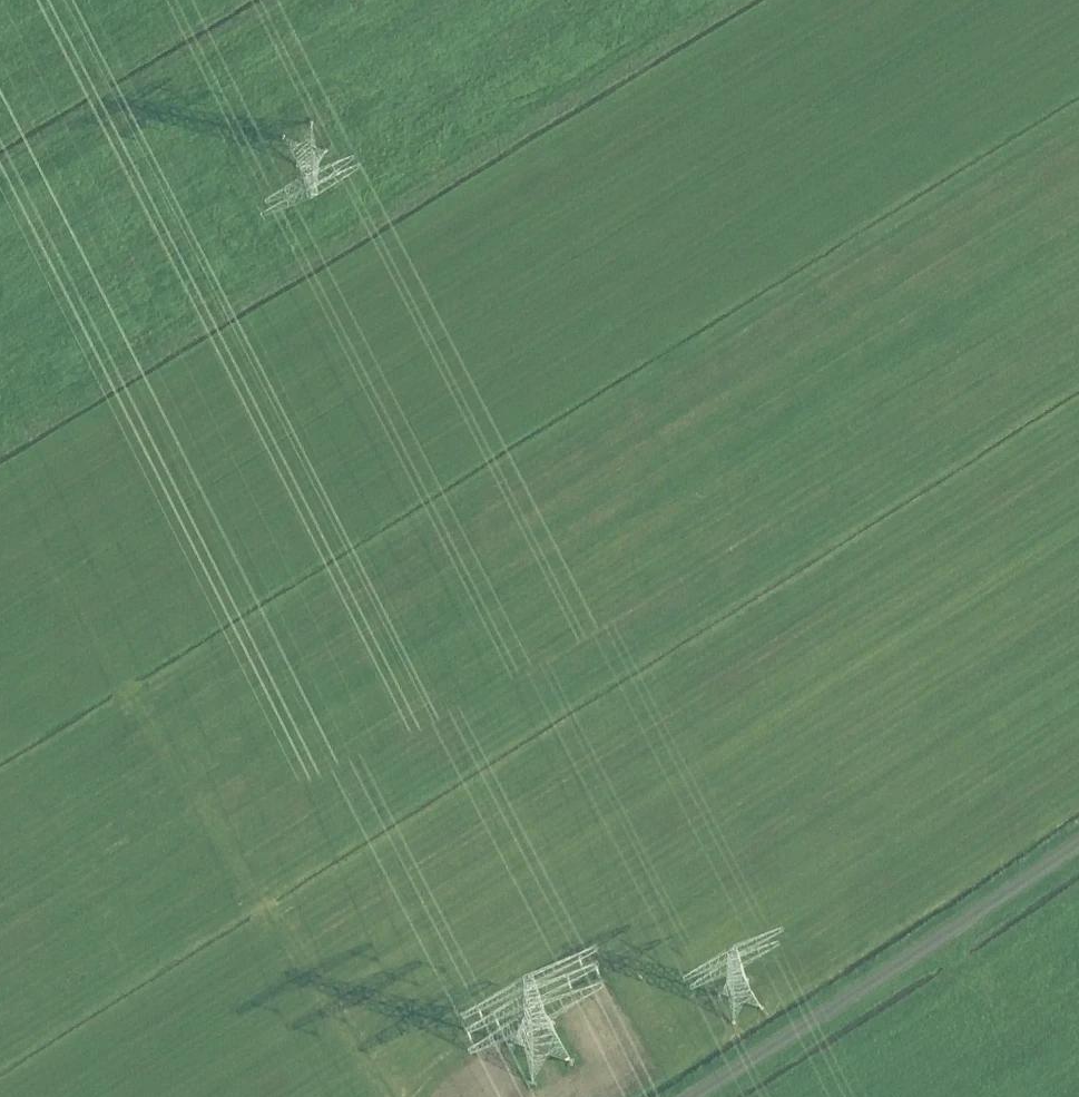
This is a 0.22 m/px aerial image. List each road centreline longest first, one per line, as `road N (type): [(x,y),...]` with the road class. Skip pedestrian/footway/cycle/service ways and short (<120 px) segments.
road 1 (unclassified): [(700,1096),(1078,844)]

